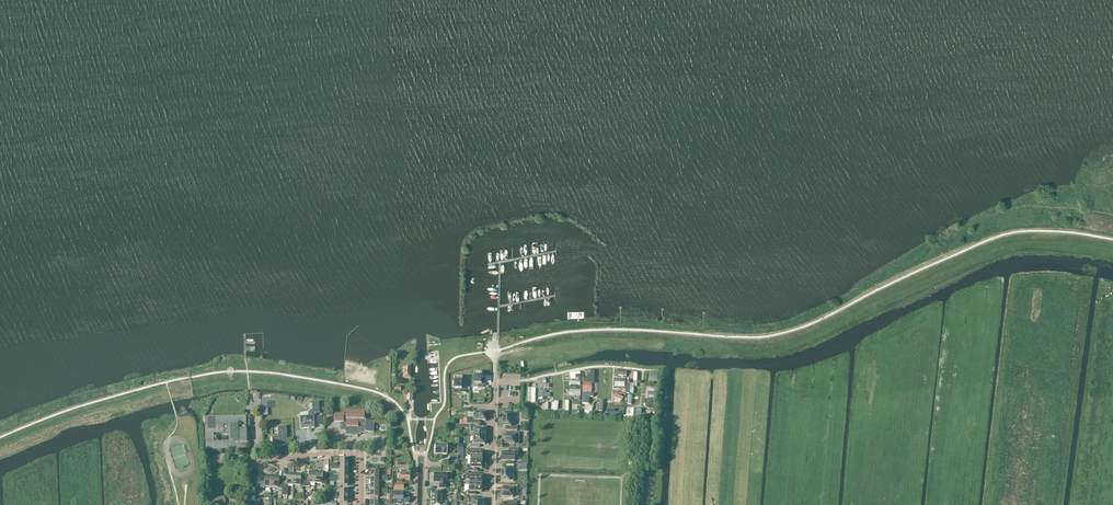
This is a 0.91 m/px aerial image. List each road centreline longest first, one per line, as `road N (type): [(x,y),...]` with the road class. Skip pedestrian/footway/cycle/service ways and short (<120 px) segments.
road 1 (residential): [(361,504),(361,453),(328,453),(251,463),(249,504)]
road 2 (residential): [(490,504),(495,350)]

